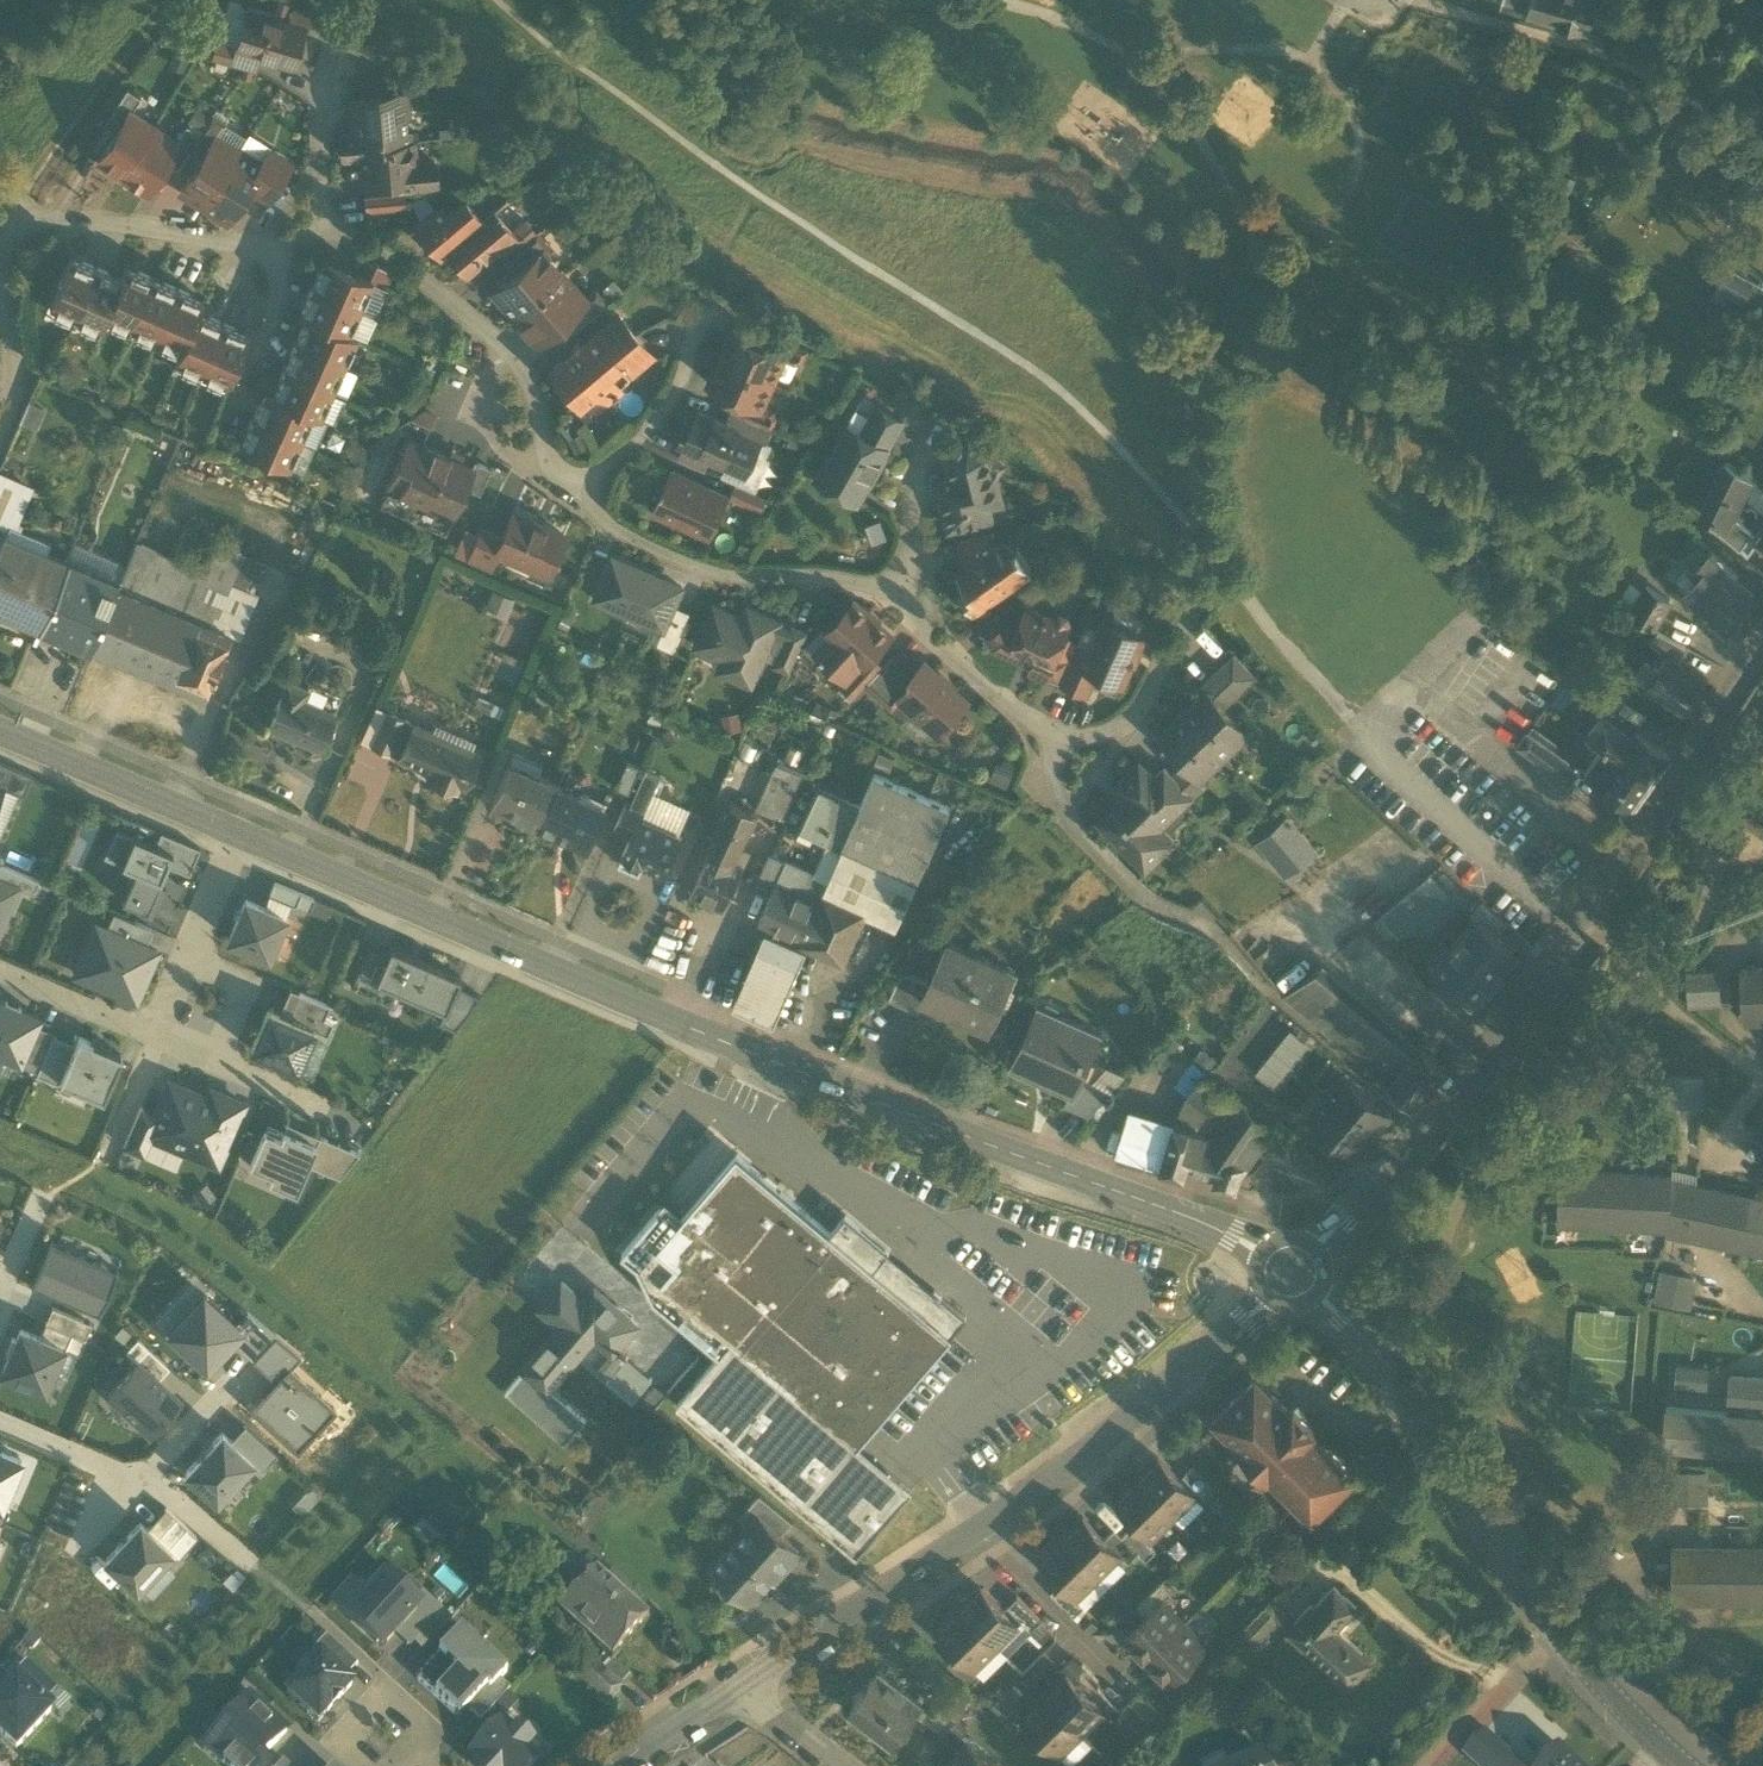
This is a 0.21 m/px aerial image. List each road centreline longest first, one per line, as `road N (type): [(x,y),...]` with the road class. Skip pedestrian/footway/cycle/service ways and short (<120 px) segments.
road 1 (tertiary): [(245,837),(797,1073),(1263,1253)]
road 2 (residential): [(1762,644),(1582,922),(1425,1123),(1313,1247)]
road 3 (residential): [(0,429),(16,389),(5,275),(31,239),(54,224),(134,225),(287,253)]
road 4 (tertiary): [(1315,1295),(1386,1366),(1558,1626)]
road 5 (residential): [(310,219),(400,259),(498,360),(537,455),(571,497)]
road 6 (residential): [(978,1537),(1087,1462),(1265,1293)]
road 7 (residential): [(571,497),(648,548),(754,580),(833,580),(900,595)]
road 8 (residential): [(1068,752),(1070,822),(1135,894),(1217,931),(1277,1000)]
road 9 (residential): [(751,1692),(978,1537)]
road 10 (tertiary): [(0,728),(245,837)]
road 11 (residential): [(571,497),(649,429),(686,369),(706,307)]
road 12 (residential): [(900,595),(1068,752)]
road 13 (residential): [(1068,752),(1121,729),(1207,592)]
road 14 (residential): [(1558,1626),(1430,1765)]
road 15 (tertiary): [(1558,1626),(1686,1765)]
road 16 (residential): [(310,219),(318,104),(334,35)]
road 17 (residential): [(900,595),(916,467),(941,425)]
road 18 (residential): [(0,965),(158,1033)]
road 19 (residential): [(0,1419),(138,1479)]
road 20 (residential): [(191,957),(247,980),(216,1059)]
road 21 (residential): [(978,1537),(1075,1633)]
road 22 (residential): [(158,1033),(104,1157)]
road 23 (residential): [(638,1765),(751,1692)]
road 24 (residential): [(191,957),(245,837)]
road 25 (residential): [(138,1479),(226,1385)]

